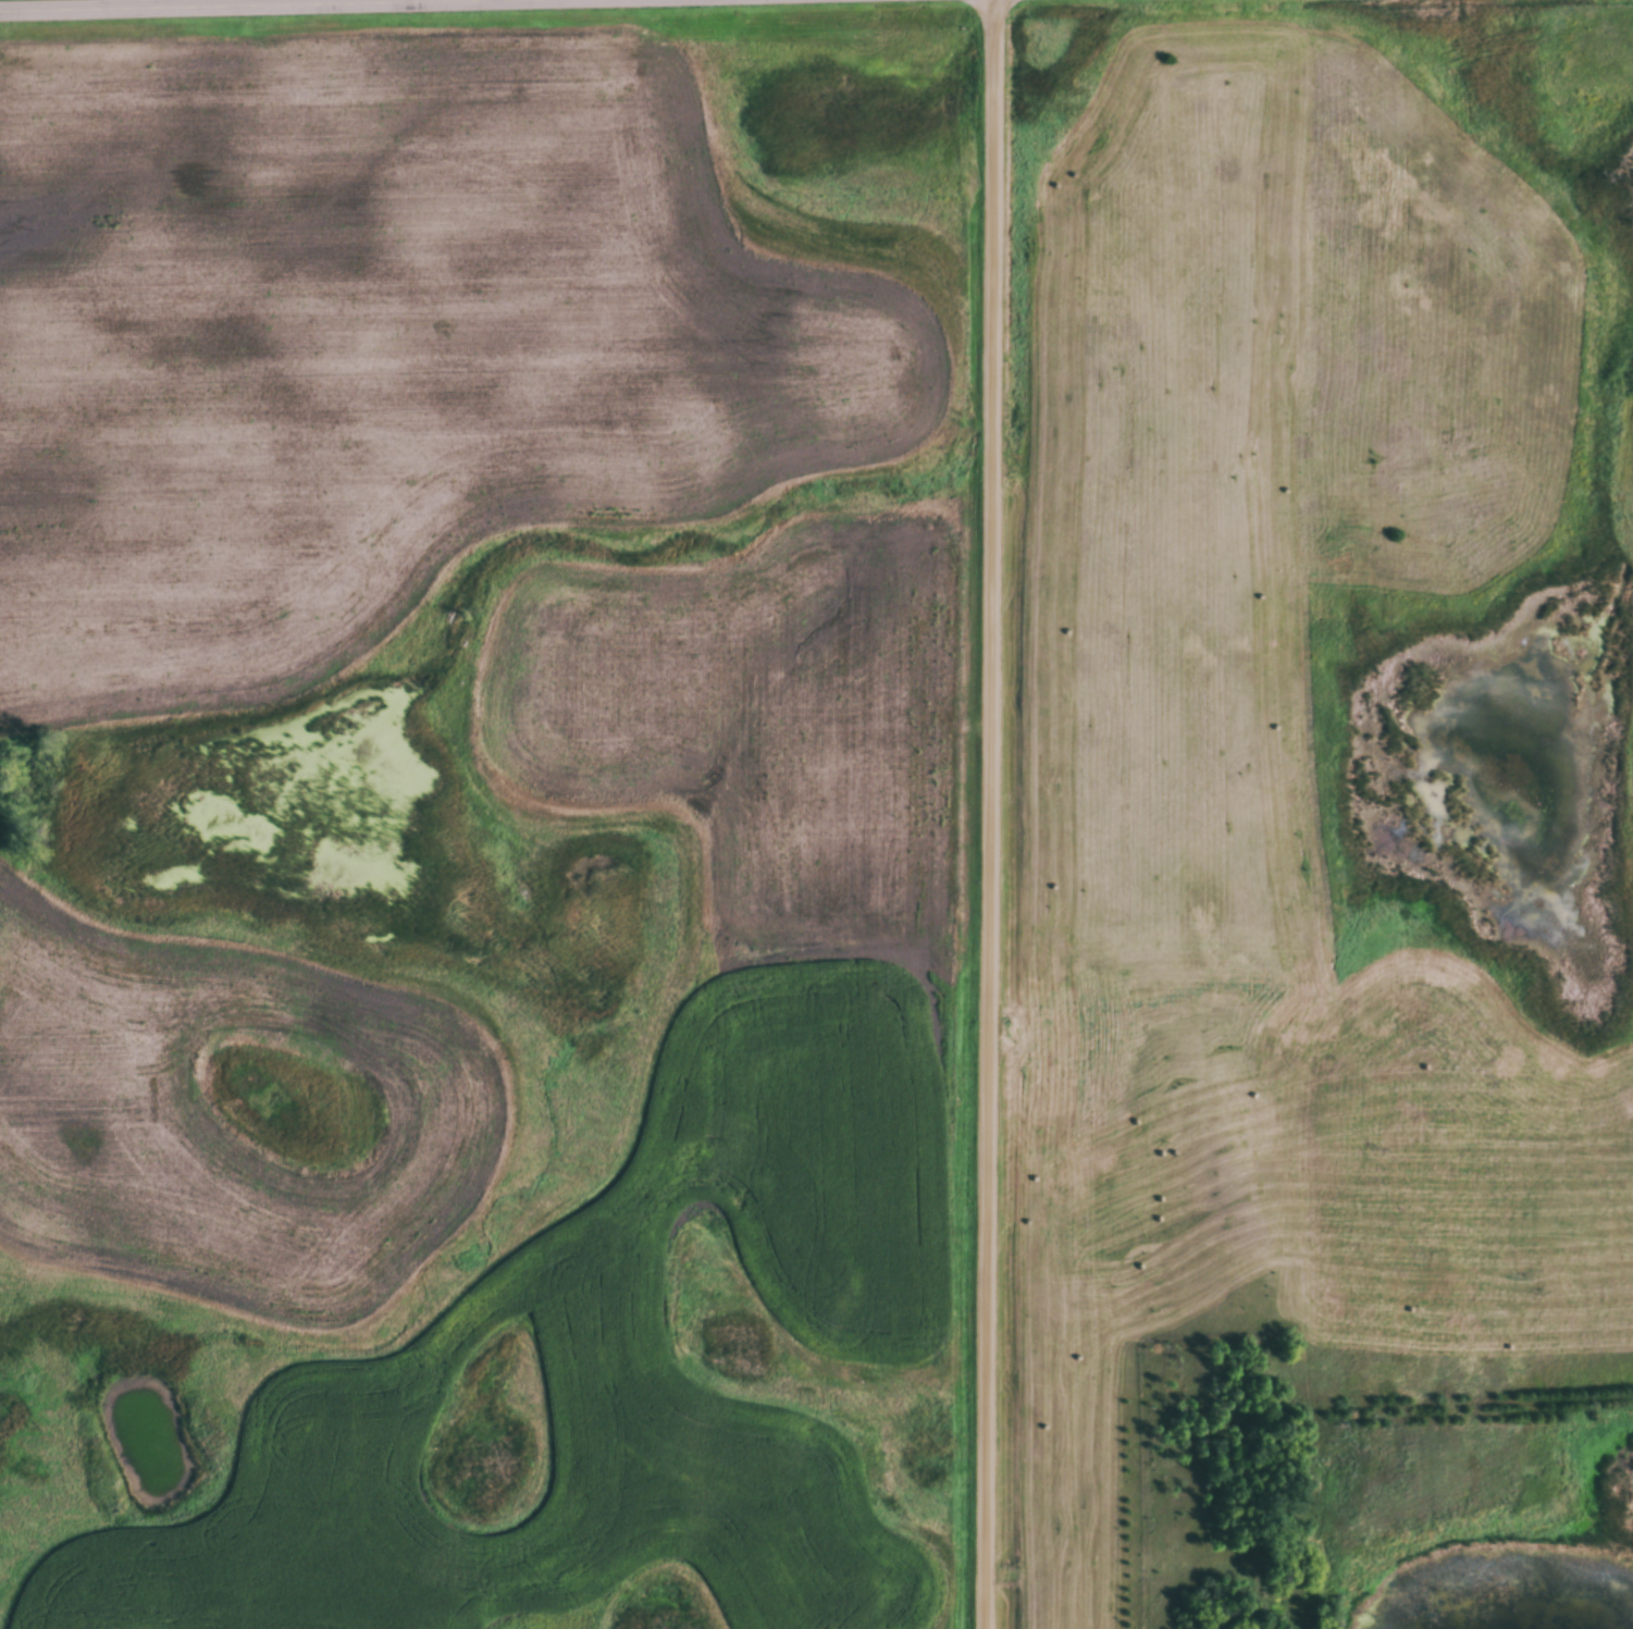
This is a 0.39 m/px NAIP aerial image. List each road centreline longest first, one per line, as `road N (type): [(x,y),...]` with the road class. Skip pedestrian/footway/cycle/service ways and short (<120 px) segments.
road 1 (residential): [(988,1628),(994,0)]
road 2 (tertiary): [(342,0),(0,10)]

